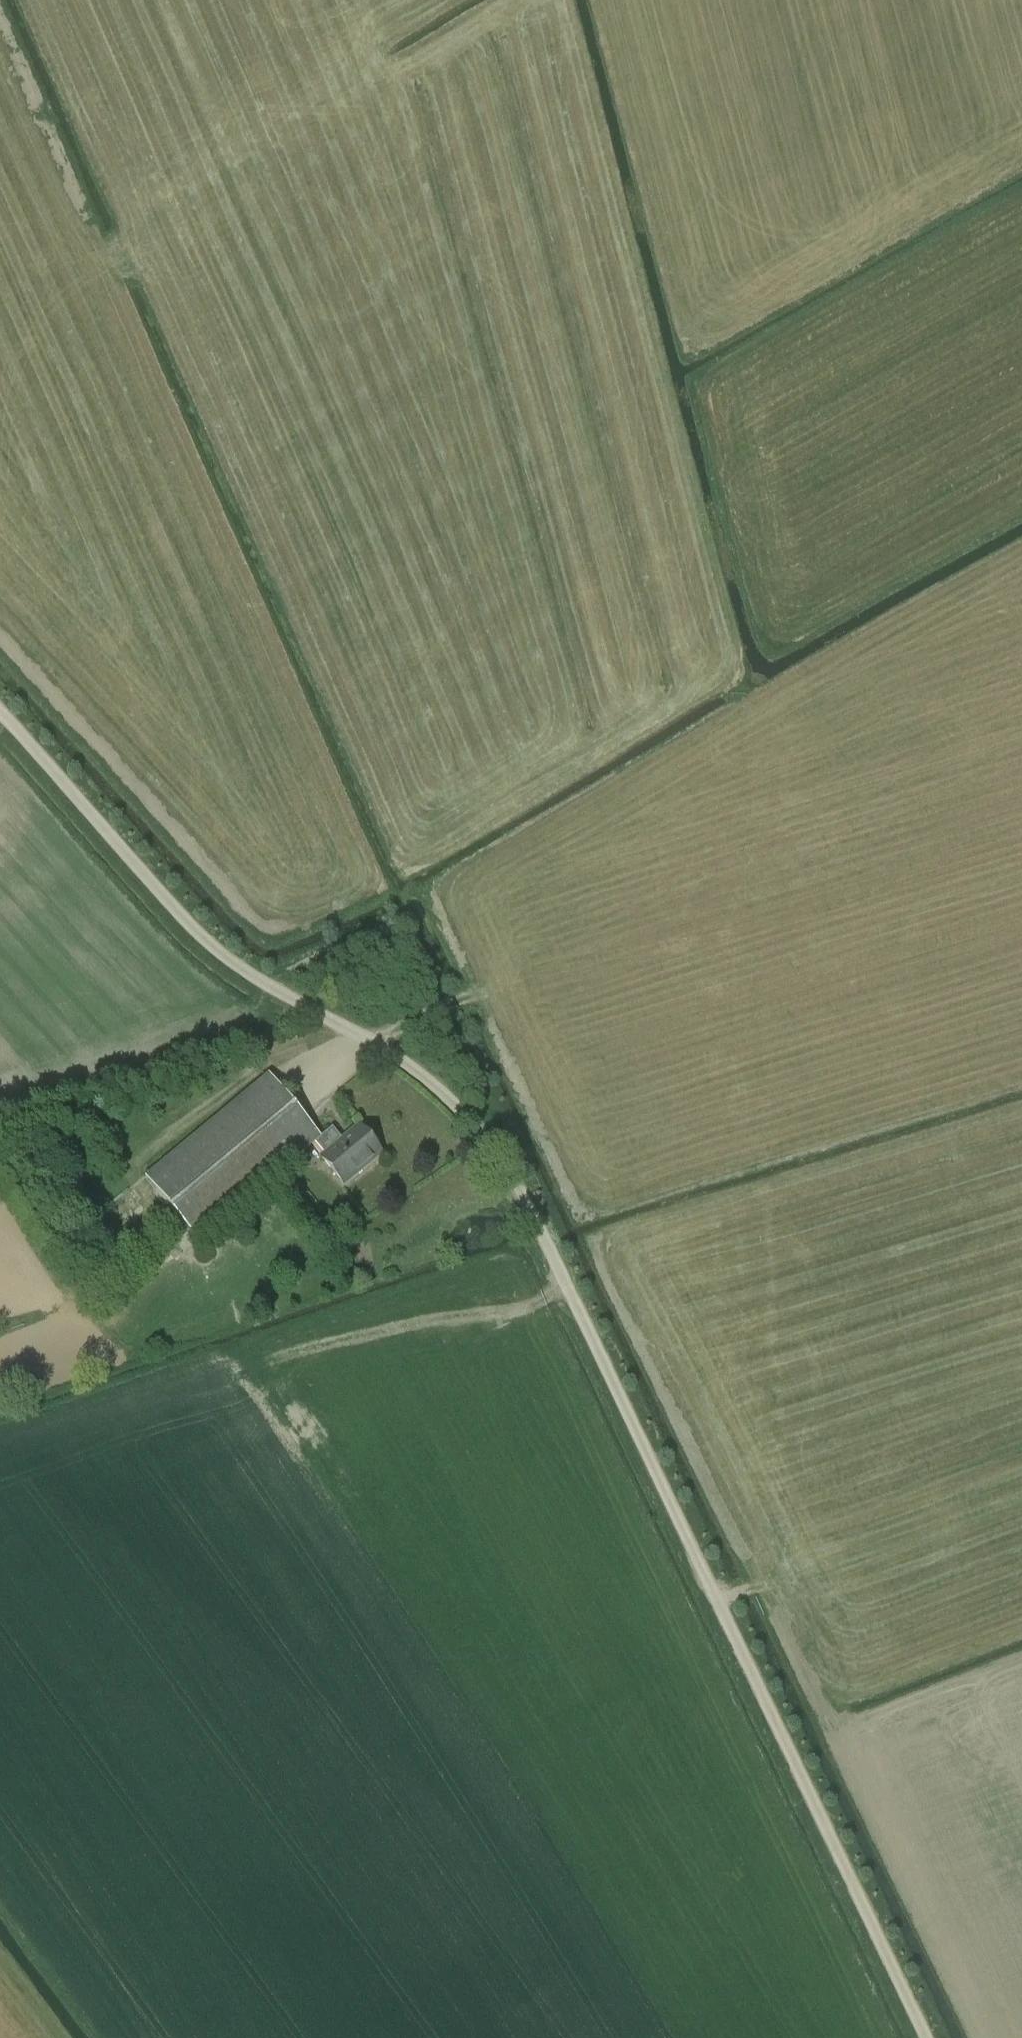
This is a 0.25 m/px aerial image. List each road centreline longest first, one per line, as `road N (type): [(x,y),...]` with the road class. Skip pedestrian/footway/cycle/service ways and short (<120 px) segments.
road 1 (unclassified): [(932,2037),(551,1199),(510,1123),(438,1048),(322,973),(231,929),(0,697)]

